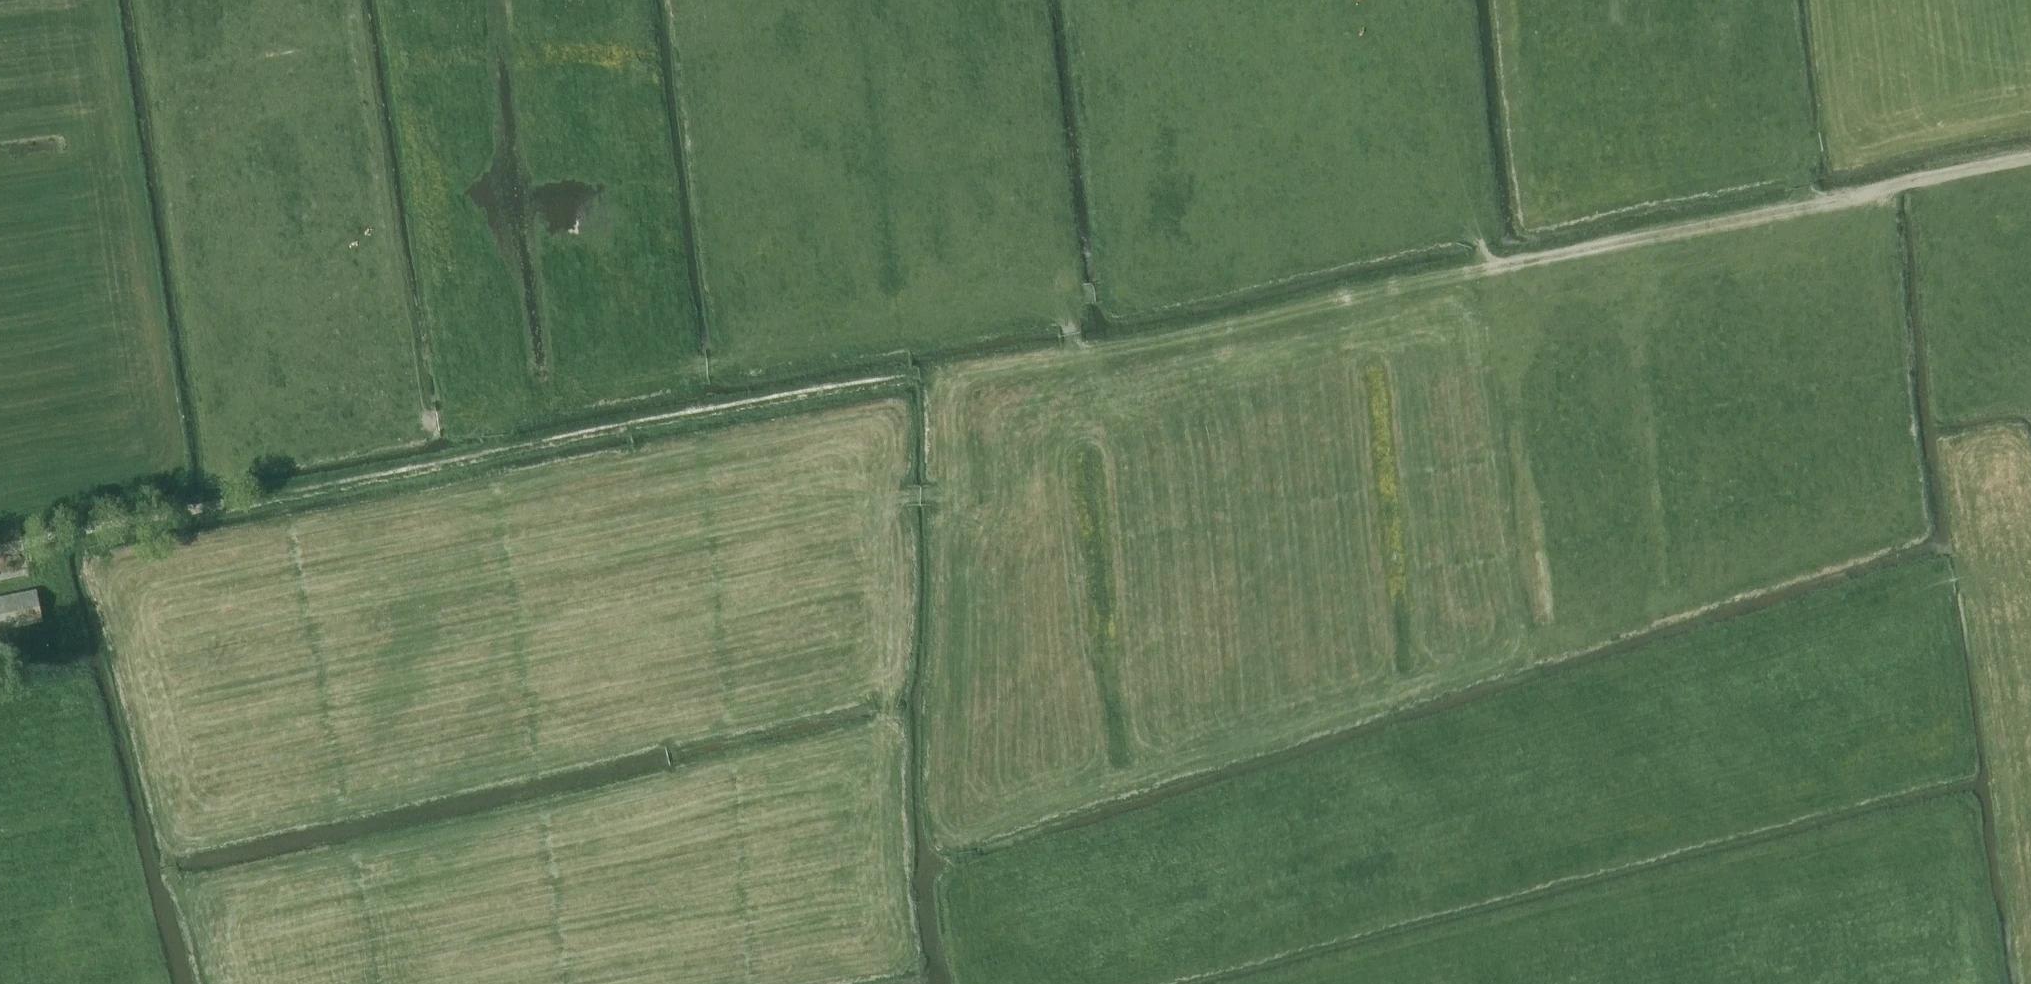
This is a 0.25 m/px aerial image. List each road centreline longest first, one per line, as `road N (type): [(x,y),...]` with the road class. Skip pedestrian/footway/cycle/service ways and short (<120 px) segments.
road 1 (track): [(917,374),(22,542)]

